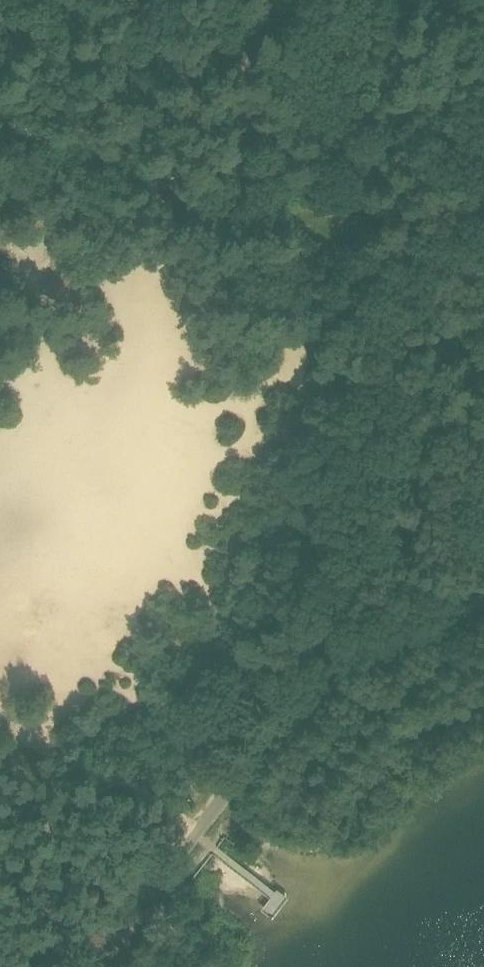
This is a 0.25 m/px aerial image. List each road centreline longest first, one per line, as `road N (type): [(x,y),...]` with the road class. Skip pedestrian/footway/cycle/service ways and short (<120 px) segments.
road 1 (unclassified): [(92,966),(321,672),(370,634),(483,594)]

